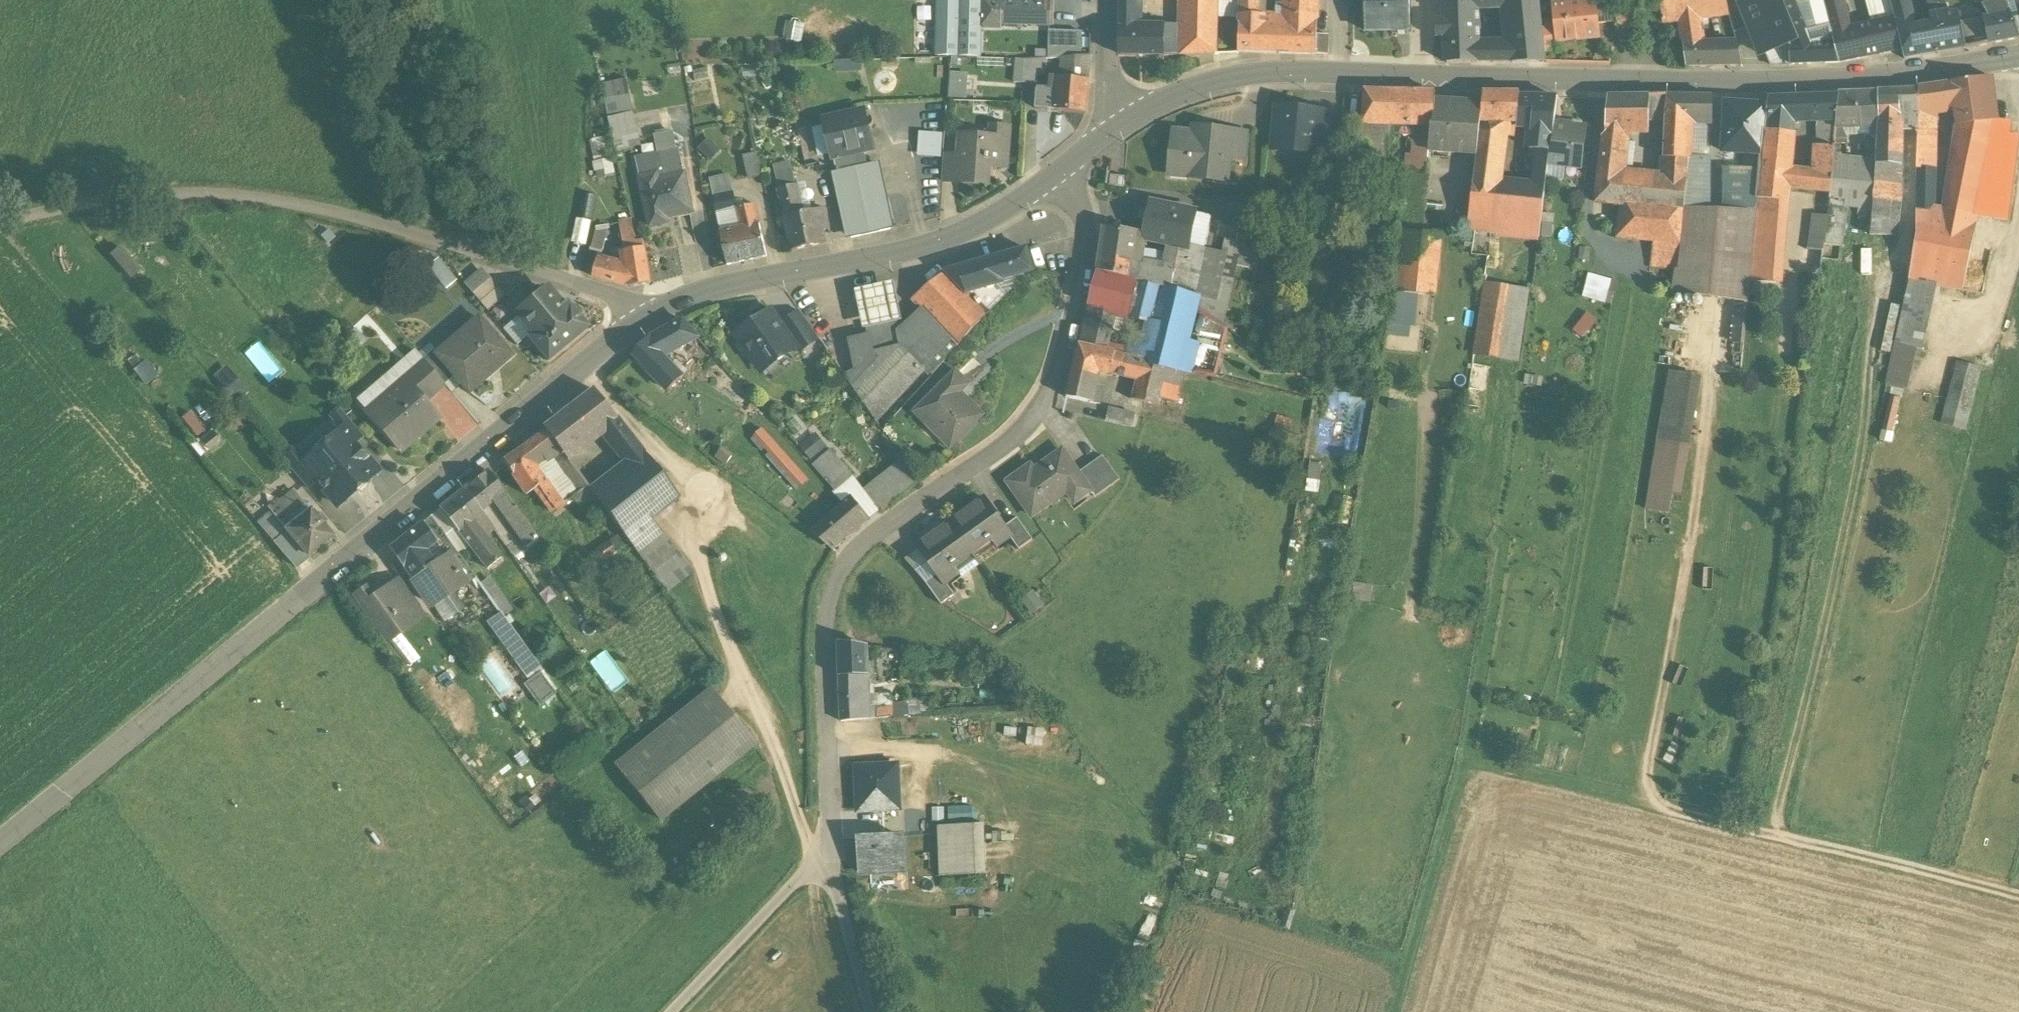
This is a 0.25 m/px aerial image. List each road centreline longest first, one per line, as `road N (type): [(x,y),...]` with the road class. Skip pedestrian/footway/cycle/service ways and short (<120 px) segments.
road 1 (tertiary): [(2018,57),(1901,74),(1710,84),(1265,74),(1199,86),(1124,118)]
road 2 (tertiary): [(641,321),(0,842)]
road 3 (residential): [(1062,167),(1080,203),(1088,249),(1057,376),(1038,413),(996,453),(893,520),(841,566),(829,590),(823,624),(831,870)]
road 4 (residential): [(641,321),(611,297),(510,259),(305,207),(92,202),(16,218)]
road 5 (track): [(2018,898),(1466,764)]
road 6 (tertiary): [(1062,167),(938,241),(738,282),(641,321)]
road 7 (track): [(1396,1011),(1466,764)]
road 8 (track): [(1501,541),(1466,764)]
road 9 (track): [(831,870),(791,887),(673,1011)]
road 10 (track): [(831,870),(872,1011)]
road 11 (residential): [(1124,118),(1107,65),(1109,0)]

